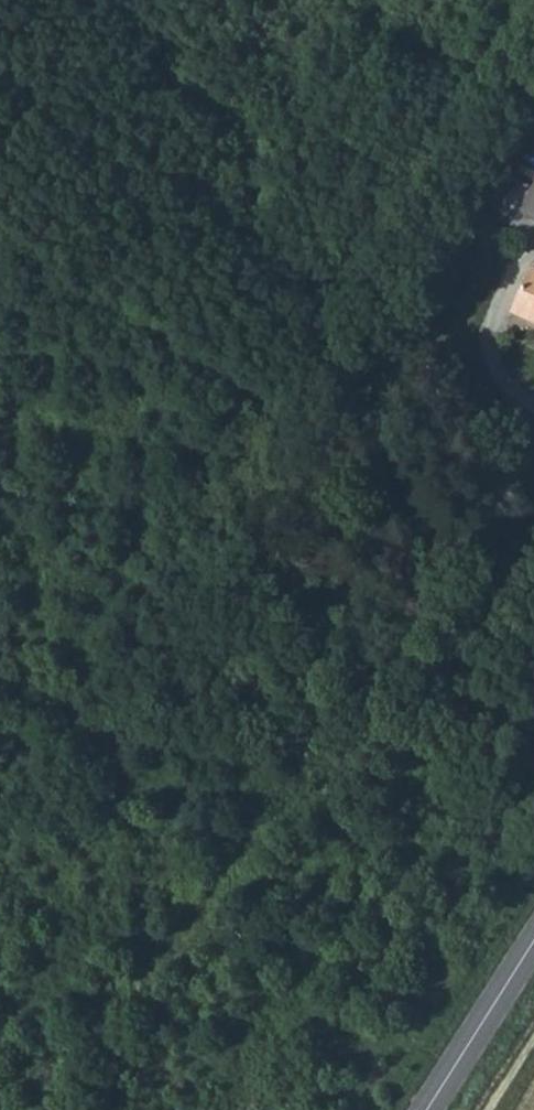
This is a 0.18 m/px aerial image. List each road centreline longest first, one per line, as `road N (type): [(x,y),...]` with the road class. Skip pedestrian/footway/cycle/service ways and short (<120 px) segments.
road 1 (secondary): [(533,941),(427,1109)]

